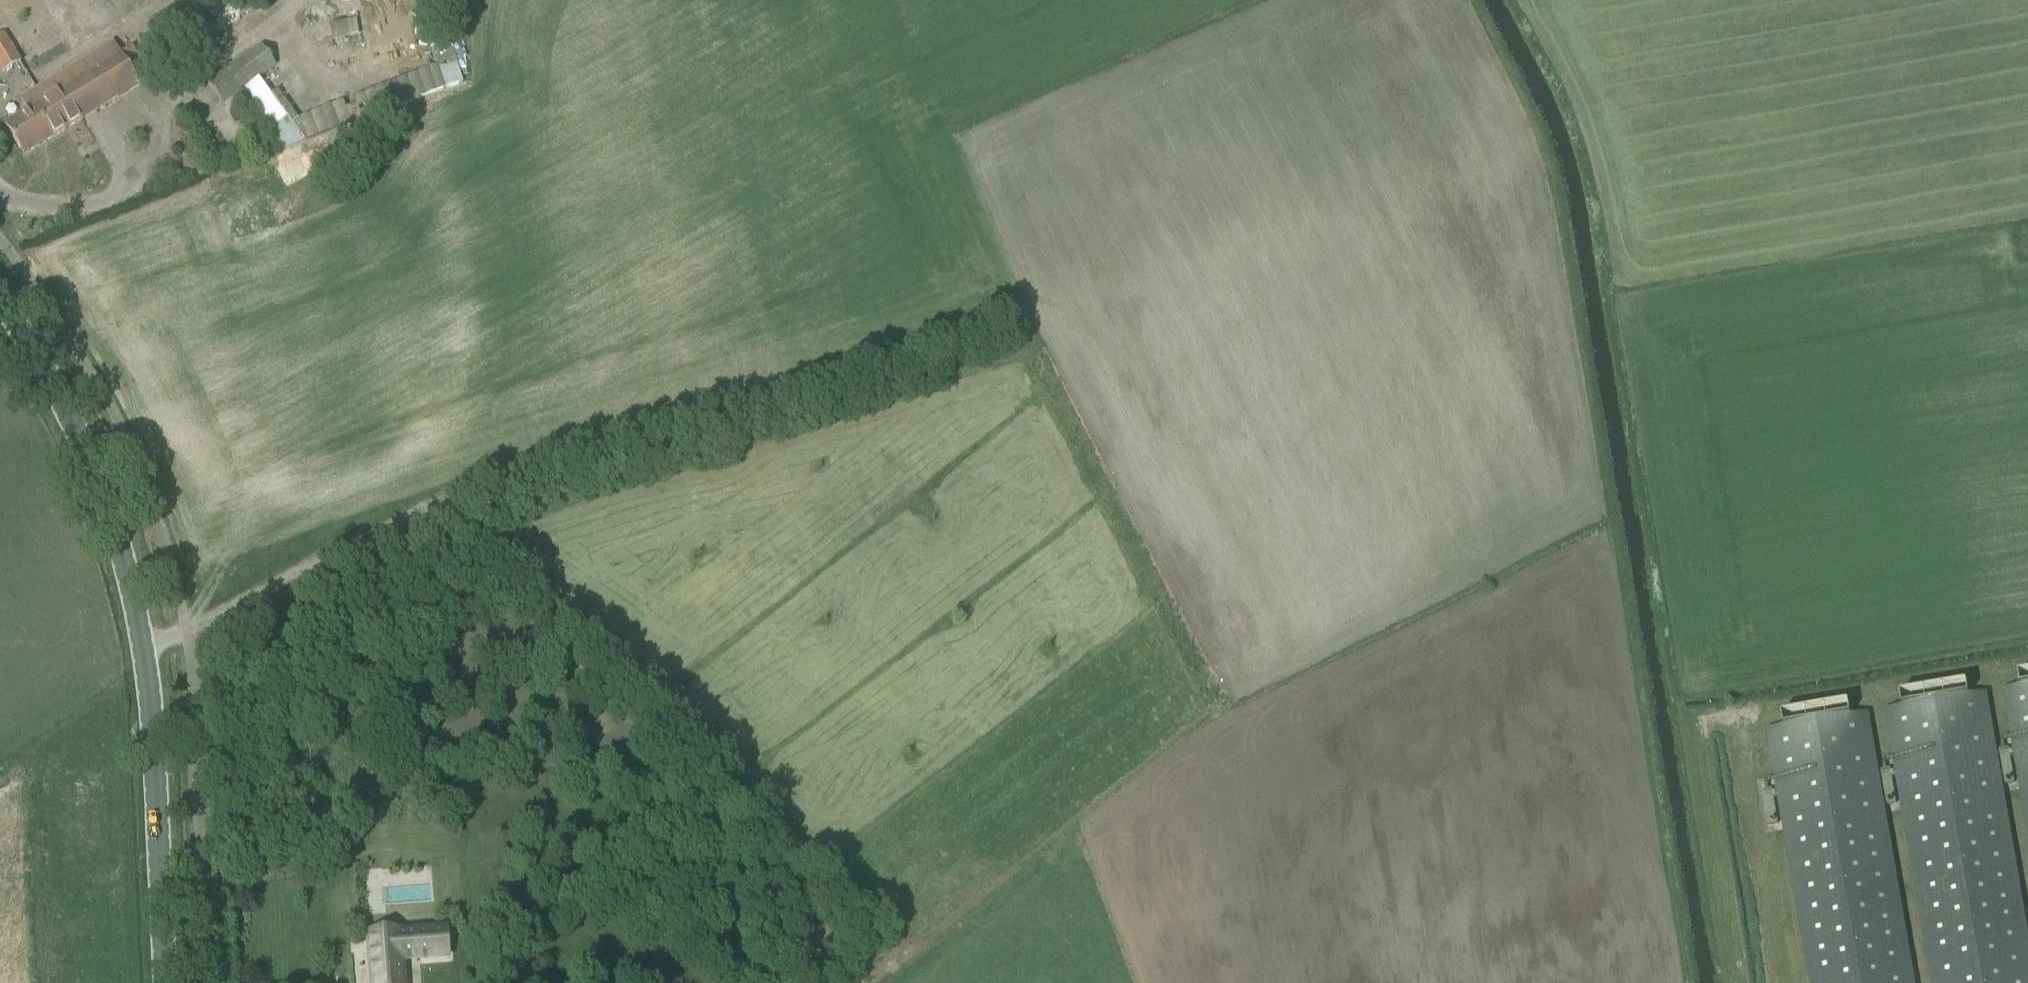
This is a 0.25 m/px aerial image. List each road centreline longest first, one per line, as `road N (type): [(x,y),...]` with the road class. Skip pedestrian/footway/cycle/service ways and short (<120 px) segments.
road 1 (secondary): [(163,982),(147,654),(77,429),(0,311)]

